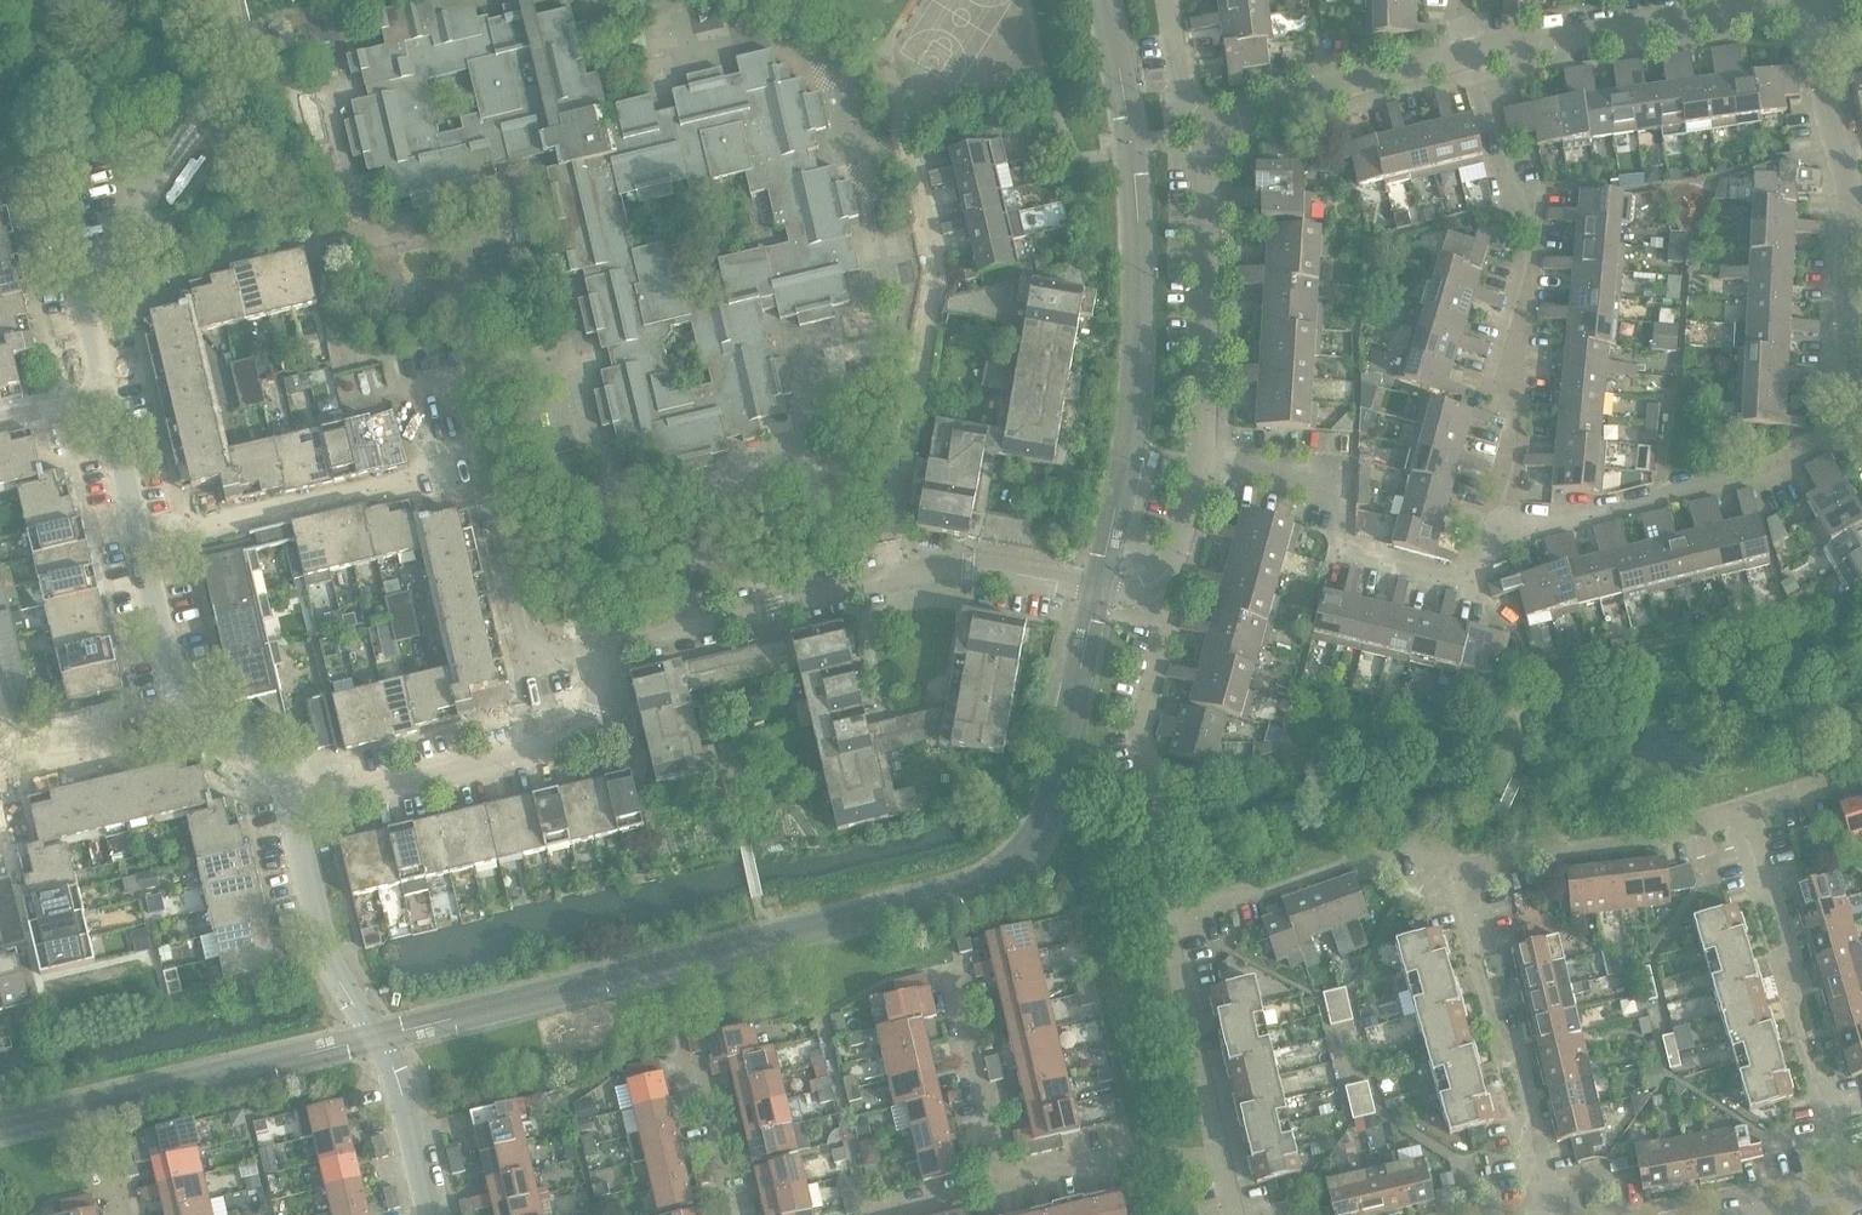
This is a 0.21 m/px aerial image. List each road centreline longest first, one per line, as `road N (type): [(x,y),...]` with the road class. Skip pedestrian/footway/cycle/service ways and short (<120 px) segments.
road 1 (residential): [(1221,1164),(1162,917),(1423,843),(1455,869)]
road 2 (residential): [(885,581),(935,284),(880,56)]
road 3 (residential): [(1498,536),(1517,422),(1511,373),(1534,230),(1498,168),(1480,59)]
road 4 (residential): [(429,1214),(395,1072),(325,947),(293,807)]
road 5 (residential): [(1852,1200),(1795,1013),(1790,940),(1747,806)]
road 6 (residential): [(1861,394),(1846,333),(1851,196),(1807,5)]
road 7 (residential): [(1498,536),(1475,582),(1350,554),(1333,483),(1200,460)]
road 8 (residential): [(1861,426),(1754,476),(1498,536)]
road 9 (residential): [(1547,1214),(1523,1069),(1486,1001),(1455,869)]
road 10 (residential): [(293,807),(530,751),(587,663)]
road 11 (residential): [(198,712),(175,686),(105,396)]
road 12 (residential): [(1480,59),(1807,5)]
road 13 (residential): [(1200,460),(1203,224),(1216,134)]
road 14 (residential): [(587,663),(596,649),(885,581)]
road 15 (residential): [(1455,869),(1656,836),(1747,806)]
road 16 (residential): [(1216,134),(1294,103),(1480,59)]
road 17 (residential): [(885,581),(943,569),(1097,591),(1156,581)]
road 18 (residential): [(587,663),(516,634),(476,455)]
road 19 (residential): [(135,211),(223,73),(230,48),(222,0)]
road 20 (residential): [(1005,1180),(1095,1164),(1221,1164)]
road 21 (residential): [(0,761),(198,712)]
road 22 (residential): [(135,211),(88,294),(105,396)]
road 23 (residential): [(1005,1180),(957,1000)]
road 24 (residential): [(1136,732),(1162,636),(1156,581)]
road 25 (residential): [(1216,134),(1190,114),(1179,91),(1167,0)]
road 26 (residential): [(293,807),(284,779),(198,712)]
road 27 (residential): [(726,1214),(703,1080)]
road 28 (residential): [(1156,581),(1173,558),(1200,460)]

